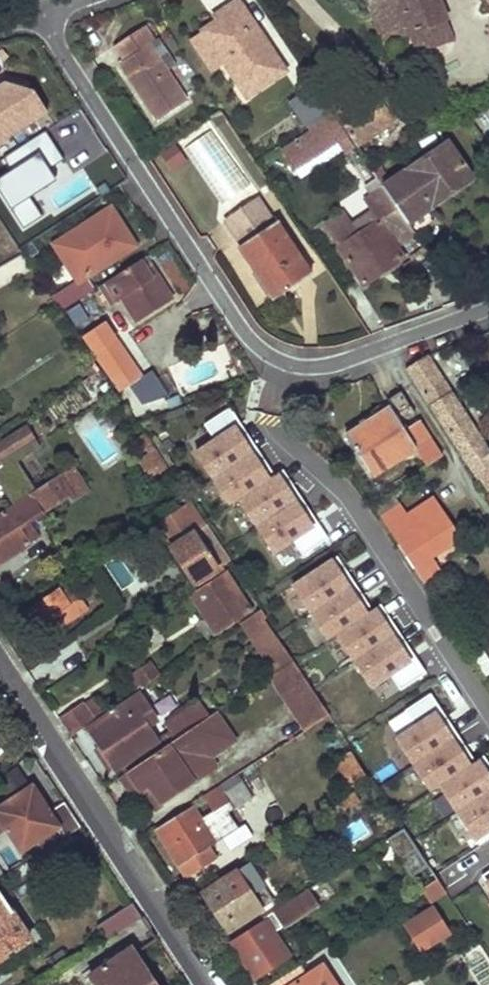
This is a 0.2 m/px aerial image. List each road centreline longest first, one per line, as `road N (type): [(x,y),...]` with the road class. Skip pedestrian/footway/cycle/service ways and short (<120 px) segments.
road 1 (residential): [(40,17),(264,350),(285,361),(328,364),(488,309)]
road 2 (residential): [(0,669),(207,984)]

